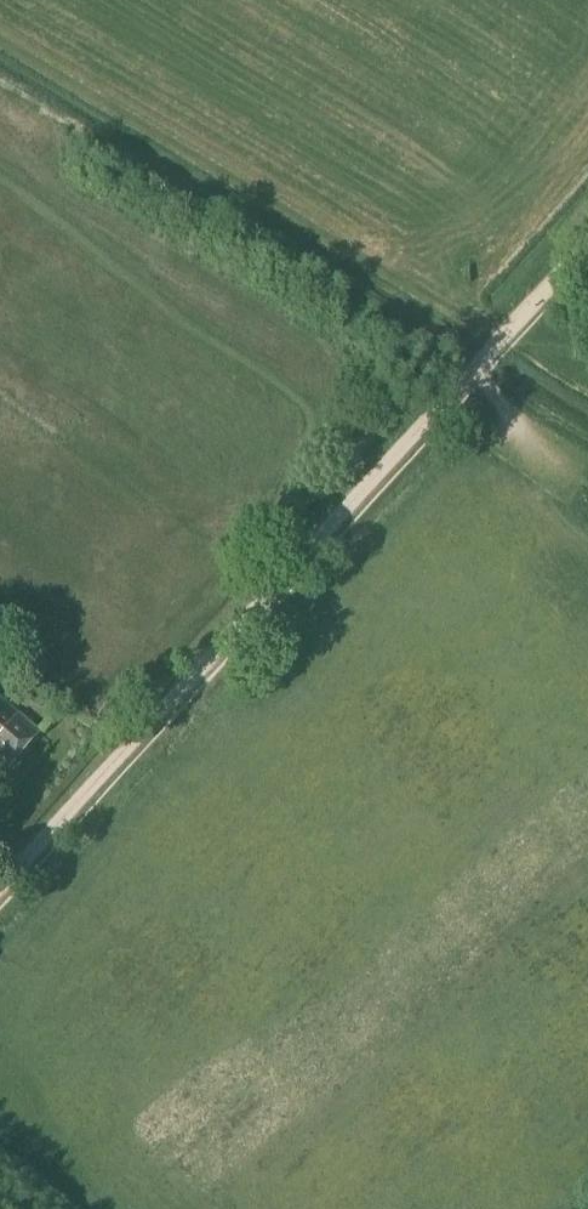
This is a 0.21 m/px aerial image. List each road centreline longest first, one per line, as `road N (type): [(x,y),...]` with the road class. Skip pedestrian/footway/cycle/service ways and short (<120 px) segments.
road 1 (unclassified): [(0,885),(587,246)]

